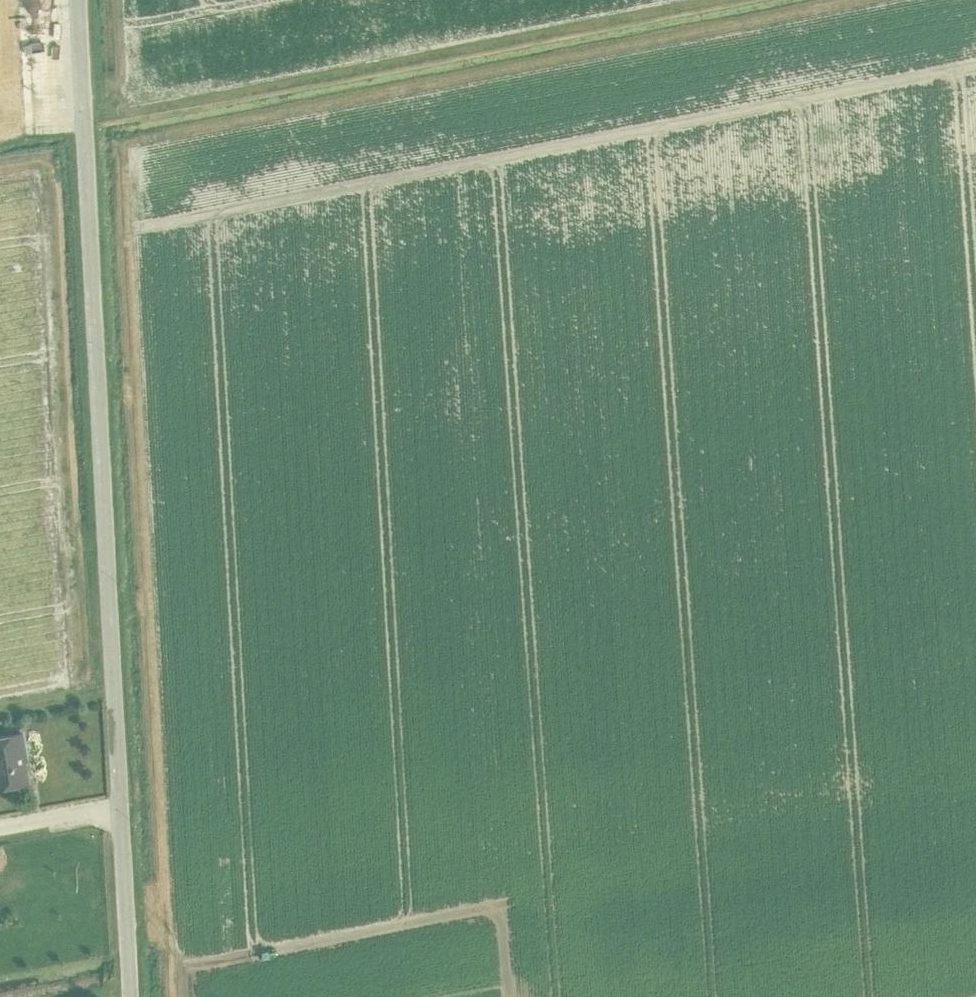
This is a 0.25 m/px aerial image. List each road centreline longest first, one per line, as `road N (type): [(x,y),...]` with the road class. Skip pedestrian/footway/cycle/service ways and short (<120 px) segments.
road 1 (unclassified): [(133,996),(79,0)]

